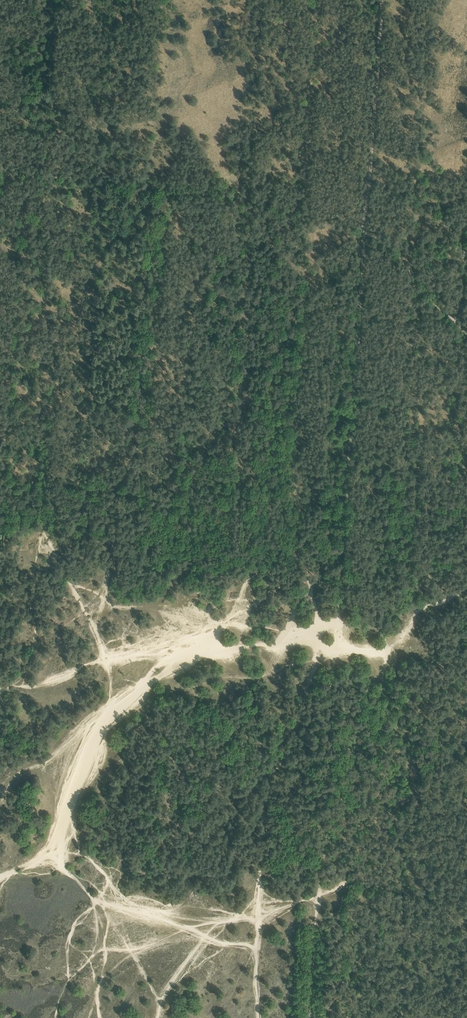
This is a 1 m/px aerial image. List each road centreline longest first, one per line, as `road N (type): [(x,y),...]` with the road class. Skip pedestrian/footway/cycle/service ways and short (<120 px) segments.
road 1 (track): [(258,918),(216,922),(116,907),(95,899),(59,857),(80,765),(100,727),(159,676),(203,654),(273,647),(331,627),(339,633),(366,230)]
road 2 (track): [(366,230),(334,215),(253,201),(143,197),(45,167),(0,168)]
road 3 (track): [(381,0),(366,230)]
road 4 (track): [(257,954),(116,907)]
road 5 (track): [(366,230),(455,321)]

